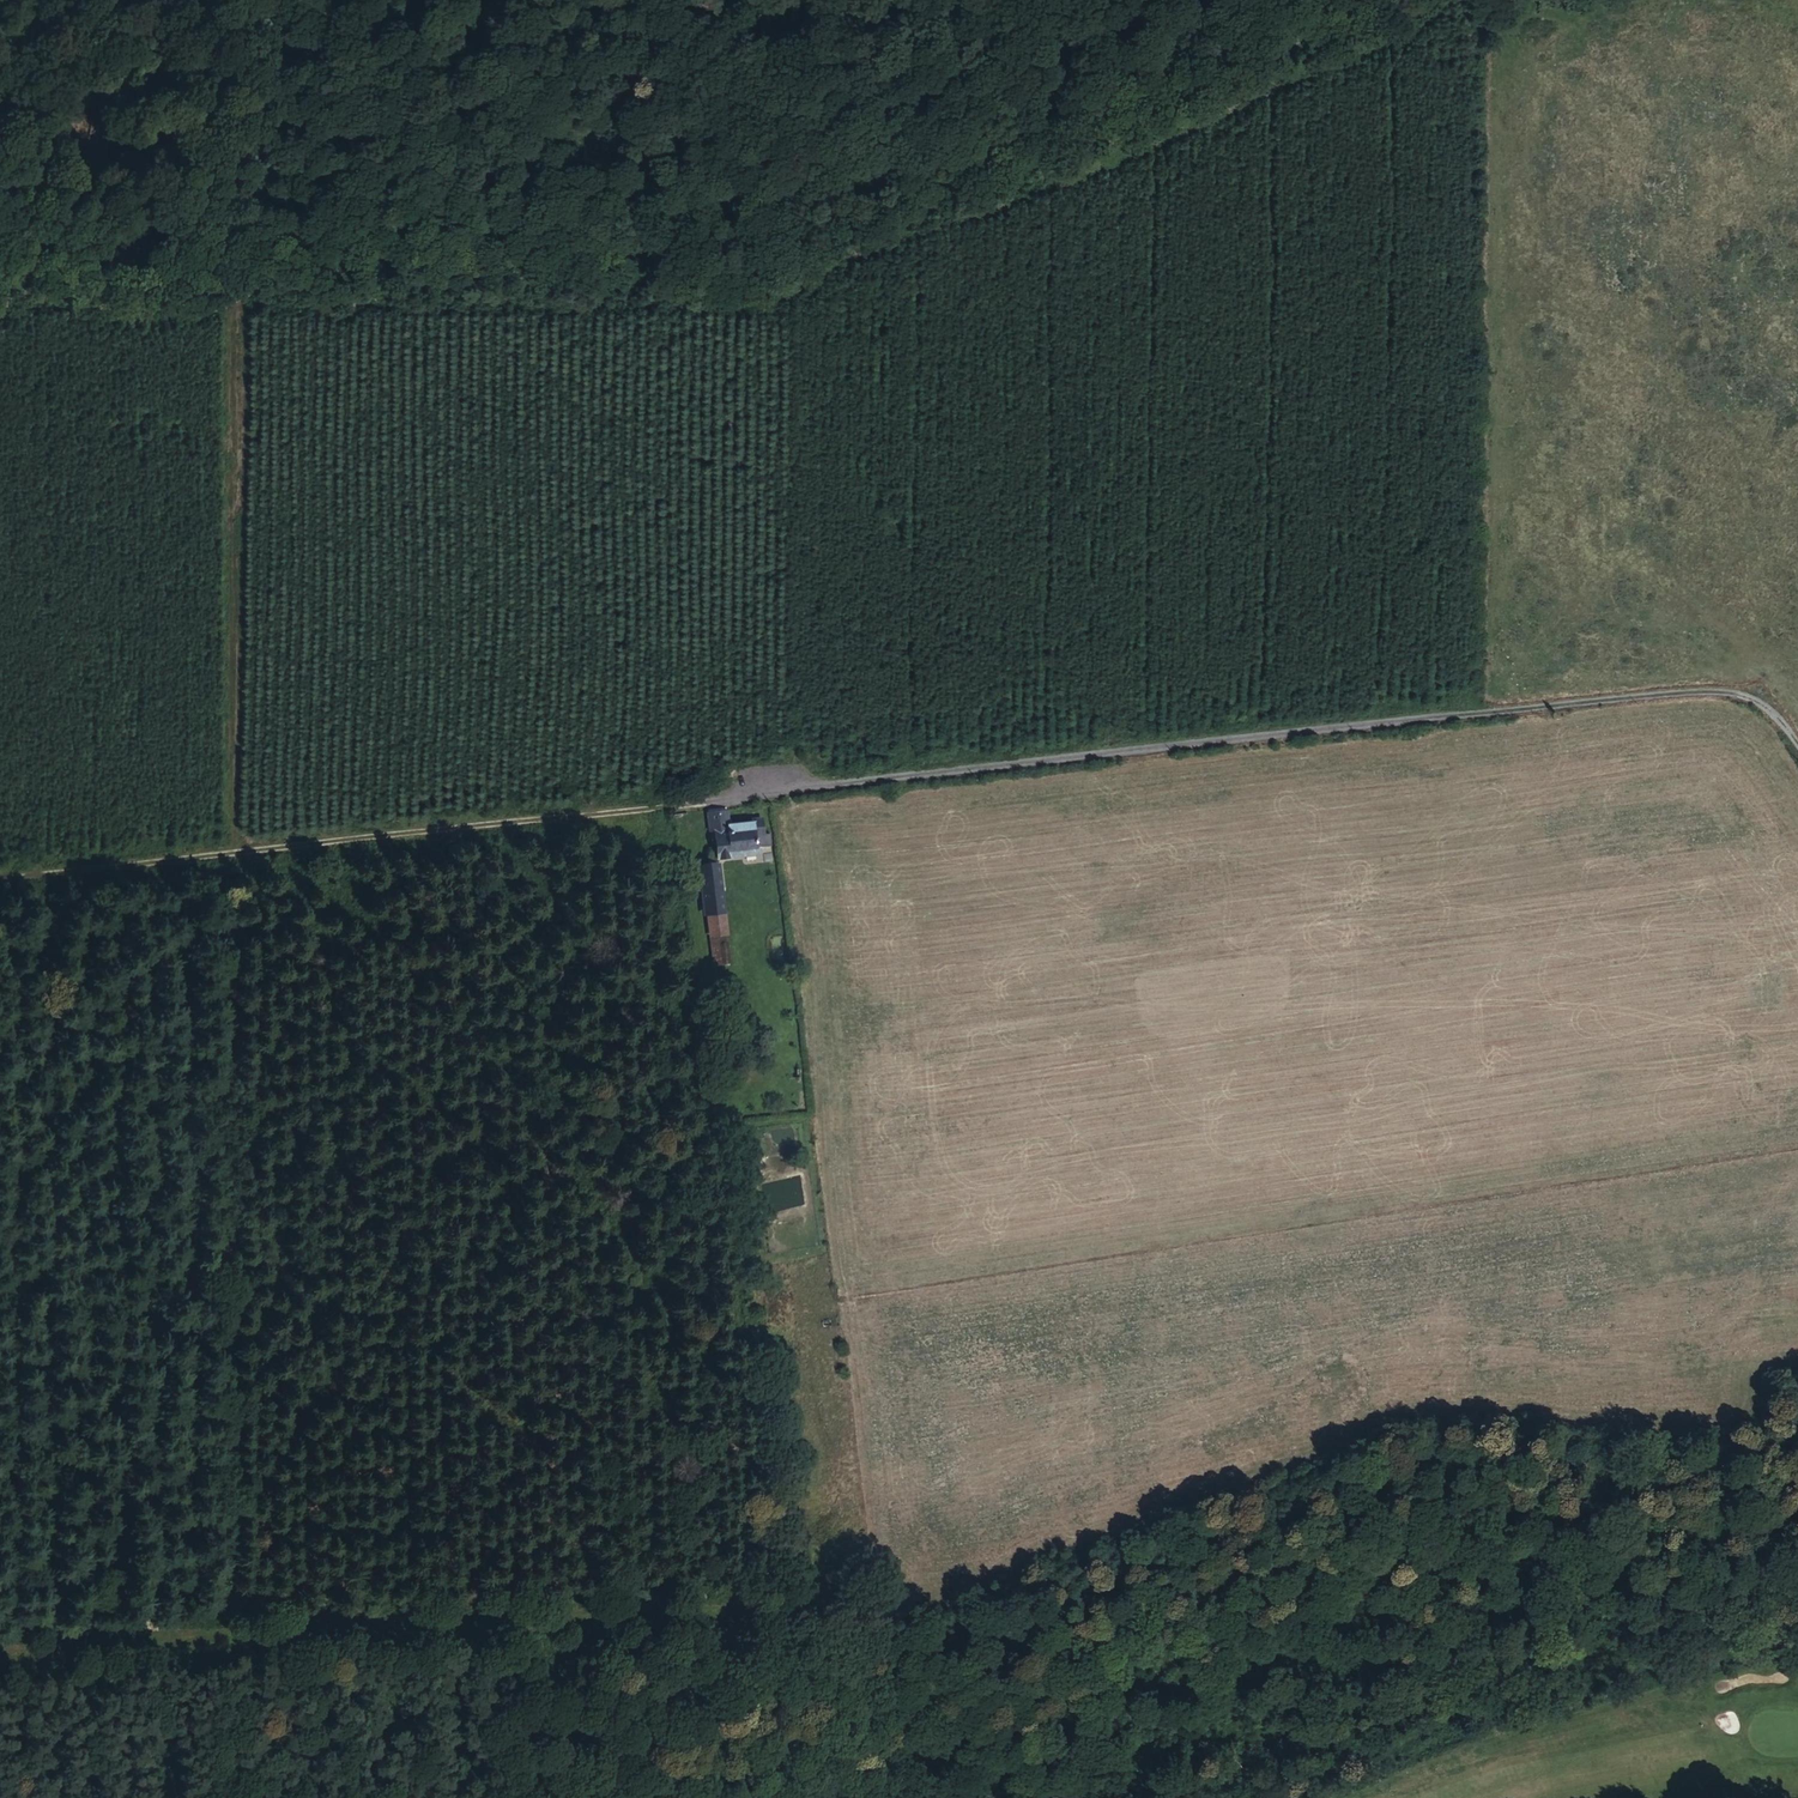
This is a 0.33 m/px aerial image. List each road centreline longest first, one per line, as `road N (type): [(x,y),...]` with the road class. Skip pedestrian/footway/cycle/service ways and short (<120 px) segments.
road 1 (track): [(0,878),(1669,692),(1765,705),(1797,745)]
road 2 (track): [(240,1647),(784,1601)]
road 3 (track): [(0,1667),(240,1647)]

